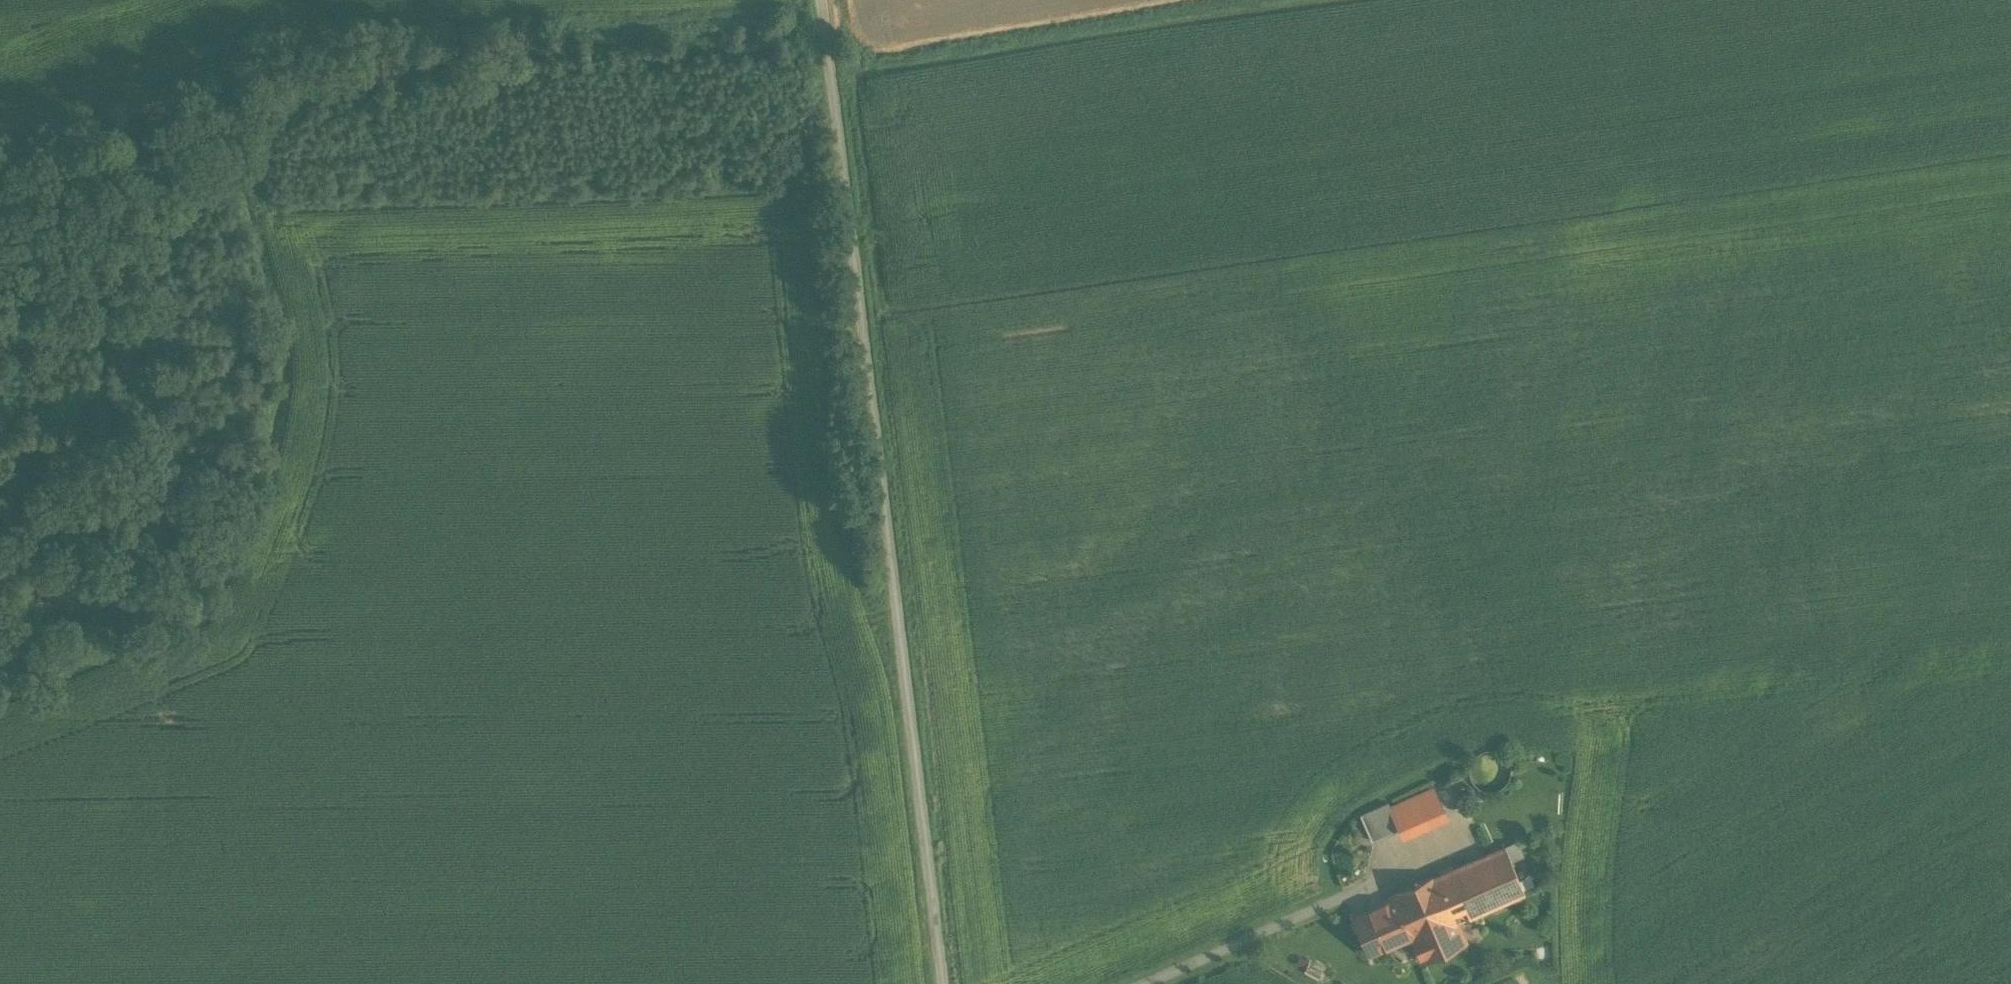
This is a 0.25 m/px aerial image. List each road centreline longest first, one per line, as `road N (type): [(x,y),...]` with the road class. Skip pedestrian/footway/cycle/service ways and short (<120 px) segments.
road 1 (residential): [(940,983),(818,0)]

